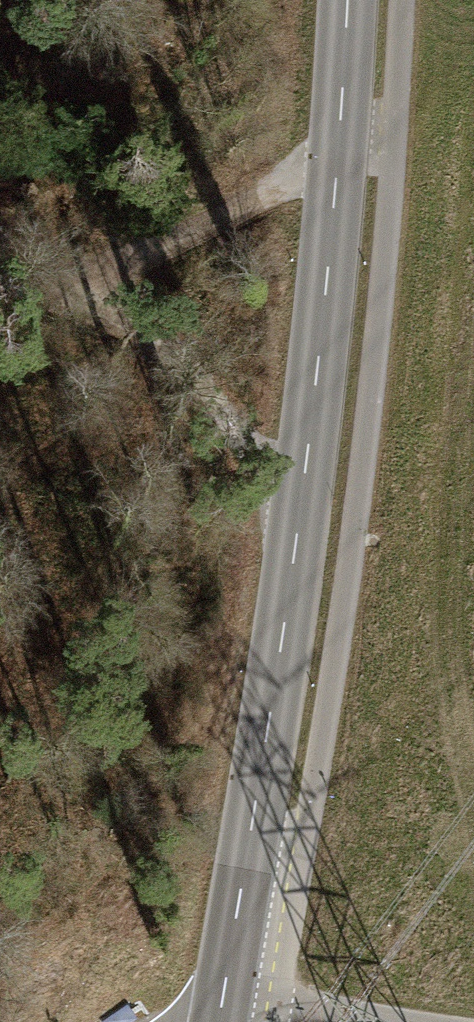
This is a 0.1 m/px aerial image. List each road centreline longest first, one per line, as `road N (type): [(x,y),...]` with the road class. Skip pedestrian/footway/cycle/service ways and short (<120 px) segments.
road 1 (tertiary): [(221,1021),(318,365),(350,0)]
road 2 (track): [(0,271),(85,297),(202,225),(343,103)]
road 3 (track): [(85,297),(159,341),(220,403),(293,559)]
road 4 (track): [(400,1021),(280,1004)]

